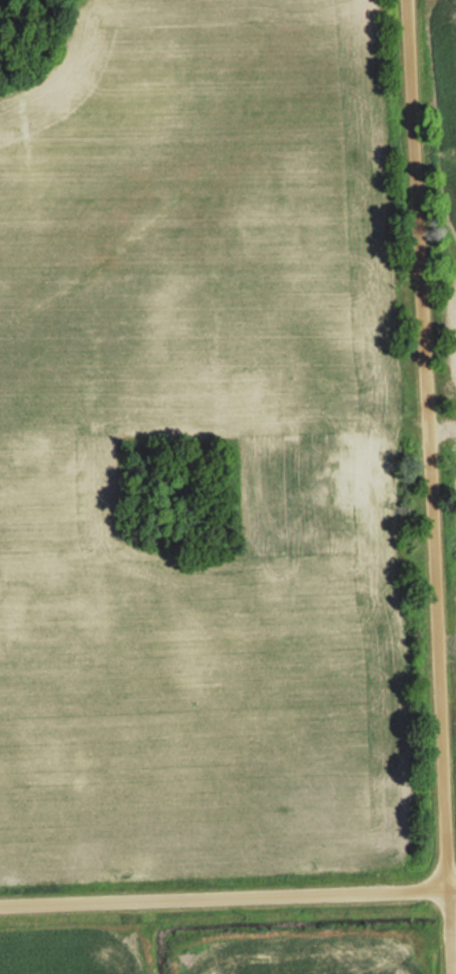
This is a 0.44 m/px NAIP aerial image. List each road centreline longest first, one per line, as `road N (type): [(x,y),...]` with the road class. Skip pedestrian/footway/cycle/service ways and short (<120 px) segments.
road 1 (residential): [(452,973),(406,0)]
road 2 (residential): [(0,903),(444,886)]

